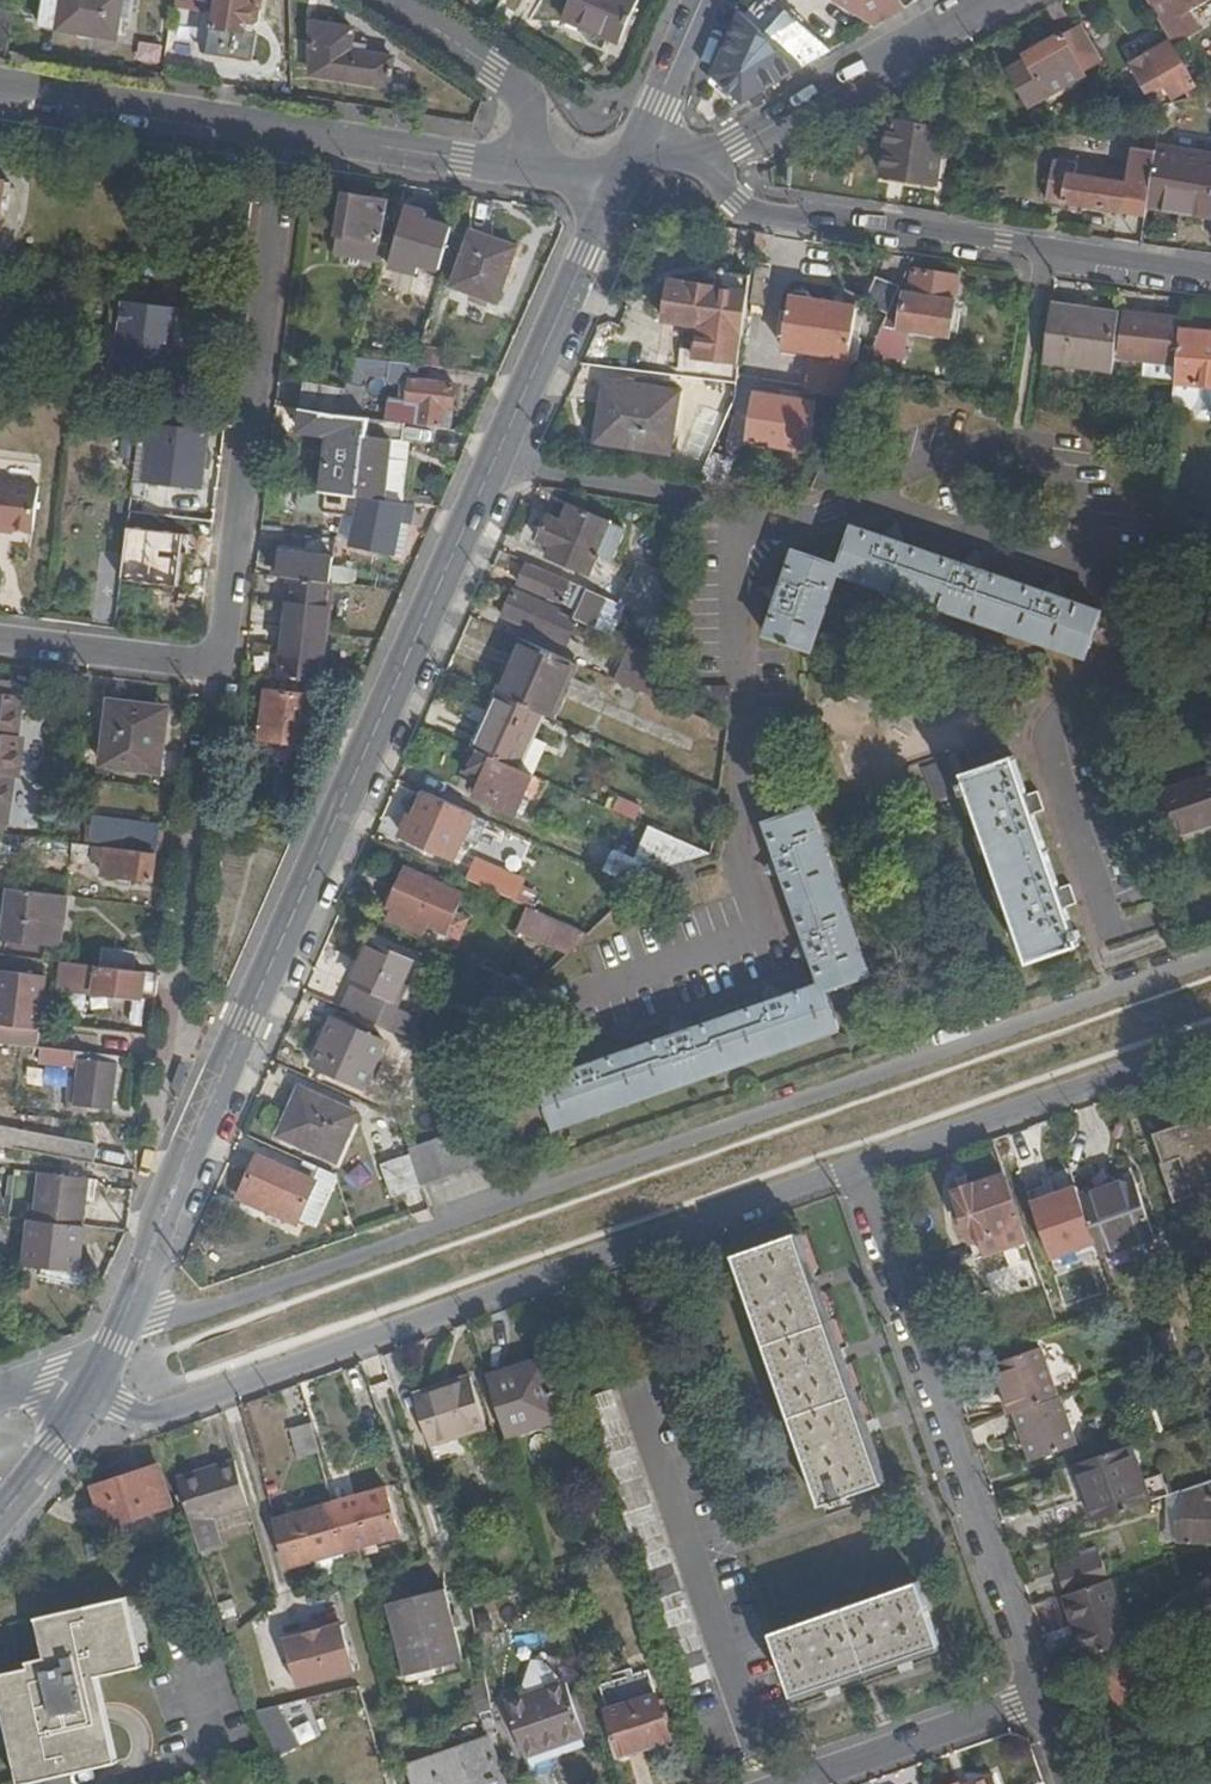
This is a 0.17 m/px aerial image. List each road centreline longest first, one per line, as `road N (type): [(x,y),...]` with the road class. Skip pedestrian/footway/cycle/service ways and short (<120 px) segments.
road 1 (secondary): [(130,1309),(163,1206),(617,181)]
road 2 (residential): [(1210,960),(183,1314),(130,1309)]
road 3 (residential): [(87,1393),(133,1417),(154,1417),(852,1169)]
road 4 (residential): [(852,1169),(1033,1692)]
road 5 (residential): [(287,131),(217,664)]
road 6 (secondary): [(1210,275),(732,207),(707,160)]
road 7 (residential): [(217,664),(174,1079)]
road 8 (residential): [(852,1169),(1210,1043)]
road 9 (residential): [(990,0),(707,160)]
road 10 (tertiary): [(287,131),(0,86)]
road 11 (residential): [(771,1783),(1033,1692)]
road 12 (tertiary): [(521,165),(287,131)]
road 13 (residential): [(393,0),(523,96),(528,128),(521,165)]
road 14 (residential): [(217,664),(0,639)]
road 15 (tertiary): [(638,145),(706,0)]
road 16 (secondary): [(0,1515),(87,1393)]

